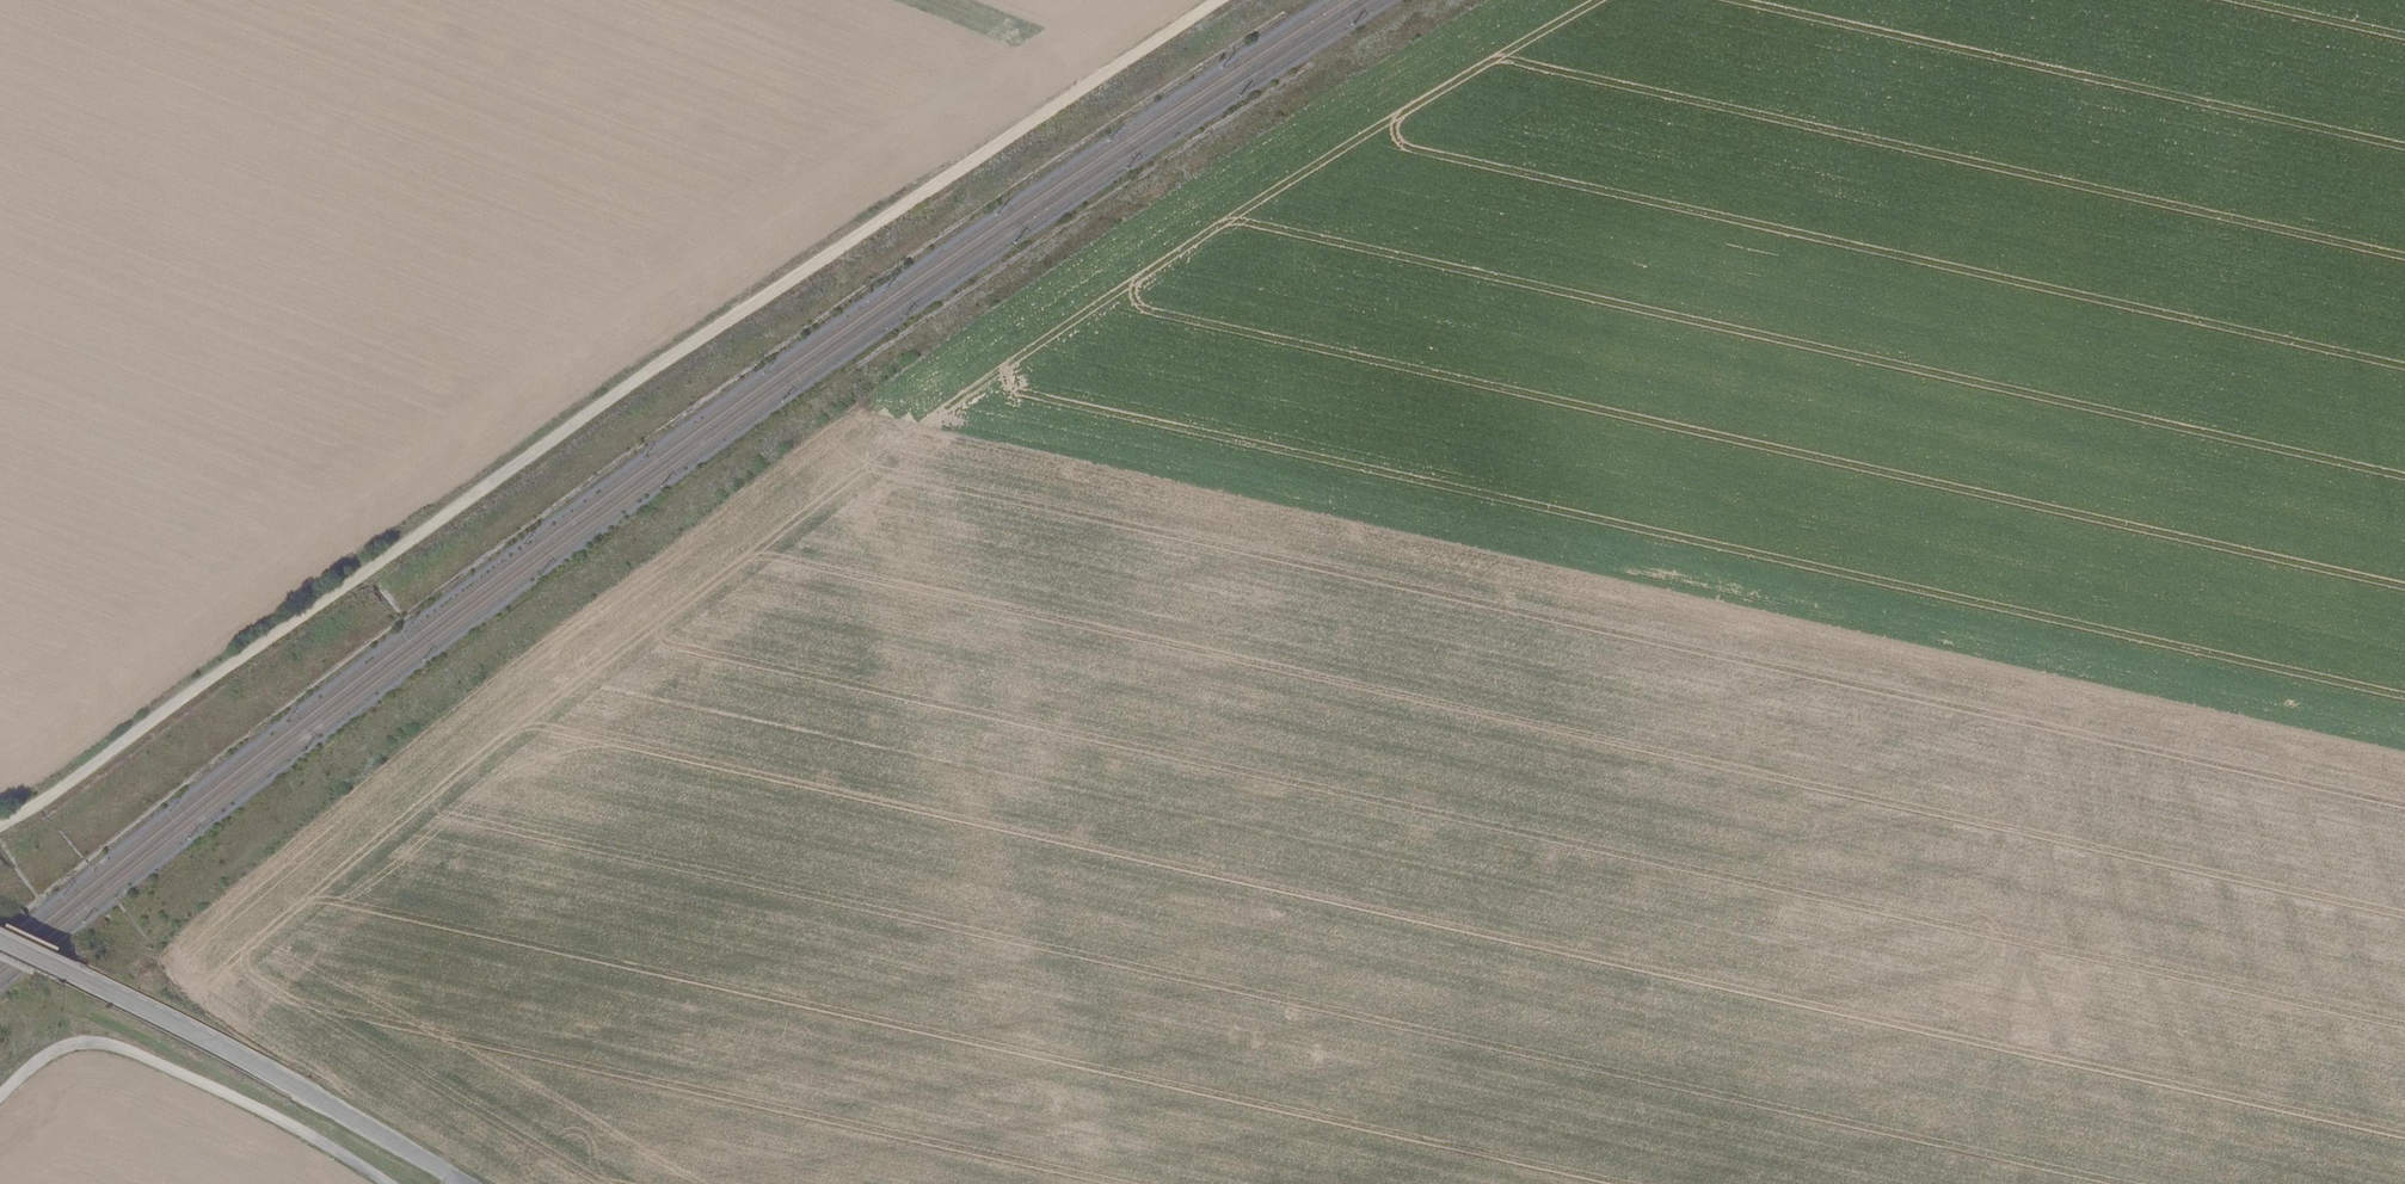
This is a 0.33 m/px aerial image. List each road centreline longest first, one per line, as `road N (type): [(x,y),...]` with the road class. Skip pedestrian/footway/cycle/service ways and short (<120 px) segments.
road 1 (track): [(1219,0),(500,474),(0,827)]
road 2 (unclassified): [(0,940),(275,1075),(468,1183)]
road 3 (track): [(391,1183),(268,1113),(103,1042),(49,1053),(0,1098)]

